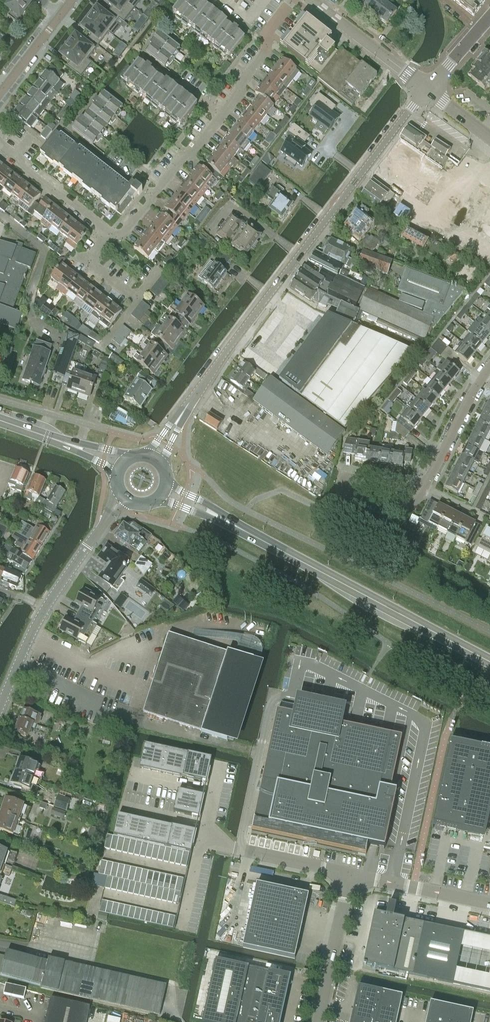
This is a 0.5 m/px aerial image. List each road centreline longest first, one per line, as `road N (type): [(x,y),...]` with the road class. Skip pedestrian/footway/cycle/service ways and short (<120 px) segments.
road 1 (tertiary): [(183,412),(425,89)]
road 2 (secondary): [(489,663),(231,523)]
road 3 (residential): [(0,706),(45,610),(98,530)]
road 4 (residential): [(221,117),(122,235),(109,233)]
road 5 (unclassified): [(350,874),(200,842)]
road 6 (residential): [(317,1021),(350,874)]
road 7 (tertiary): [(425,89),(312,0)]
road 8 (unclassified): [(489,904),(350,874)]
road 9 (residential): [(109,233),(0,143)]
road 10 (residential): [(422,489),(489,366)]
road 11 (residential): [(221,117),(291,0)]

